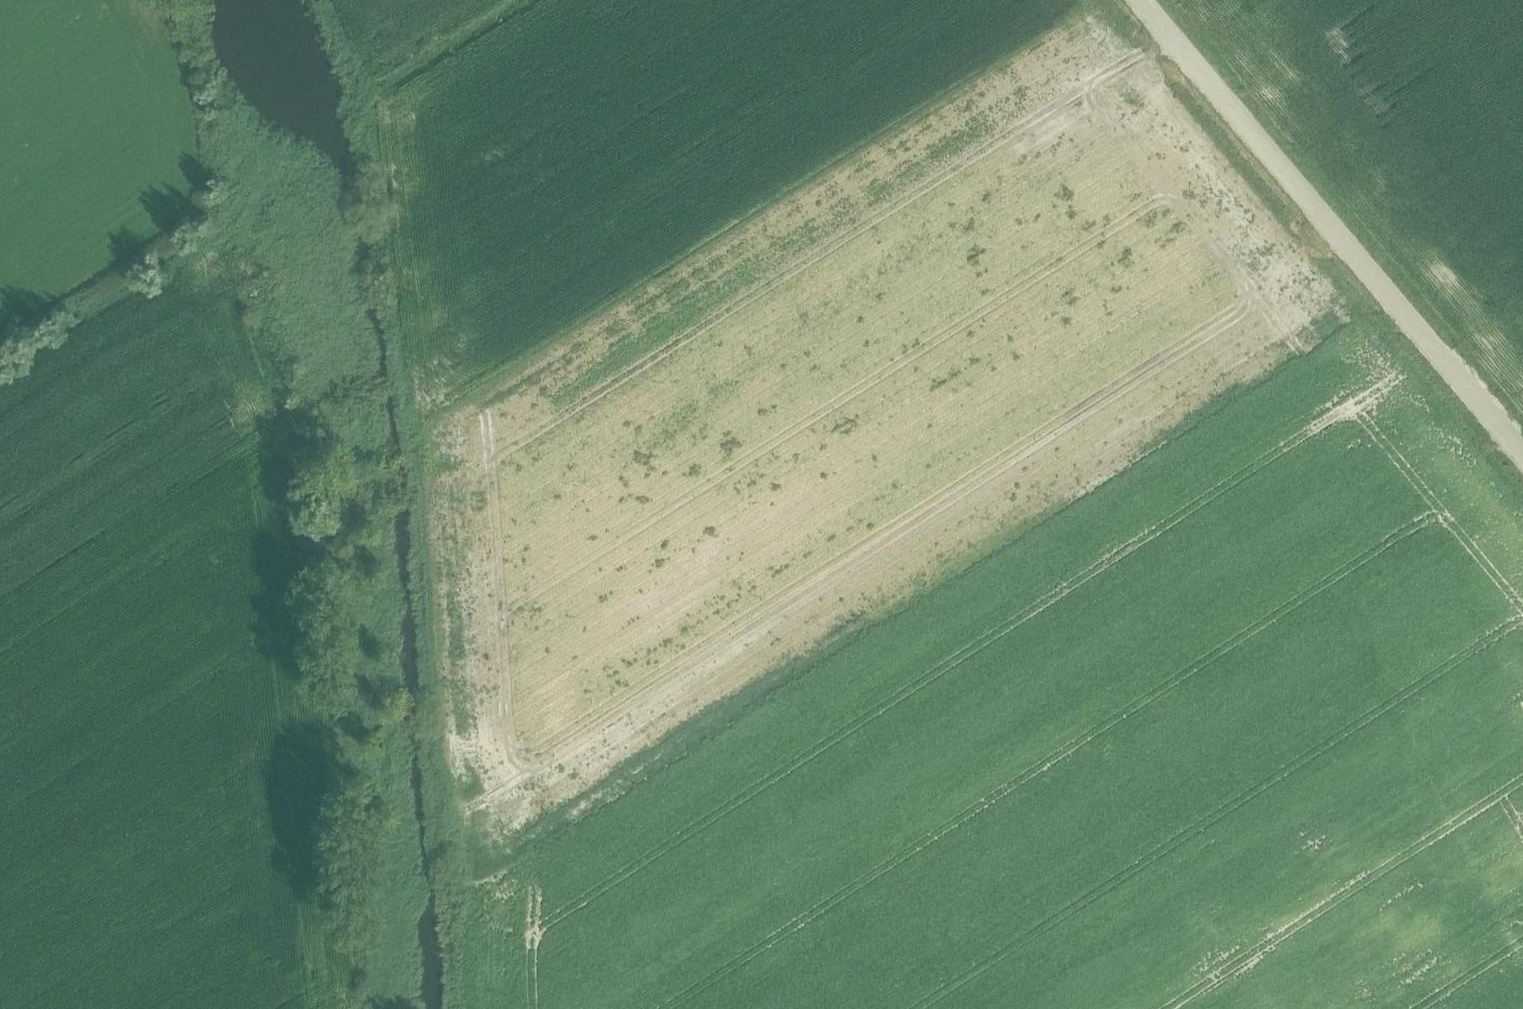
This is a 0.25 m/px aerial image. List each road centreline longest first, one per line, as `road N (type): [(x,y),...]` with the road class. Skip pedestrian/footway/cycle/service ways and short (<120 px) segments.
road 1 (tertiary): [(1522,452),(1143,0)]

